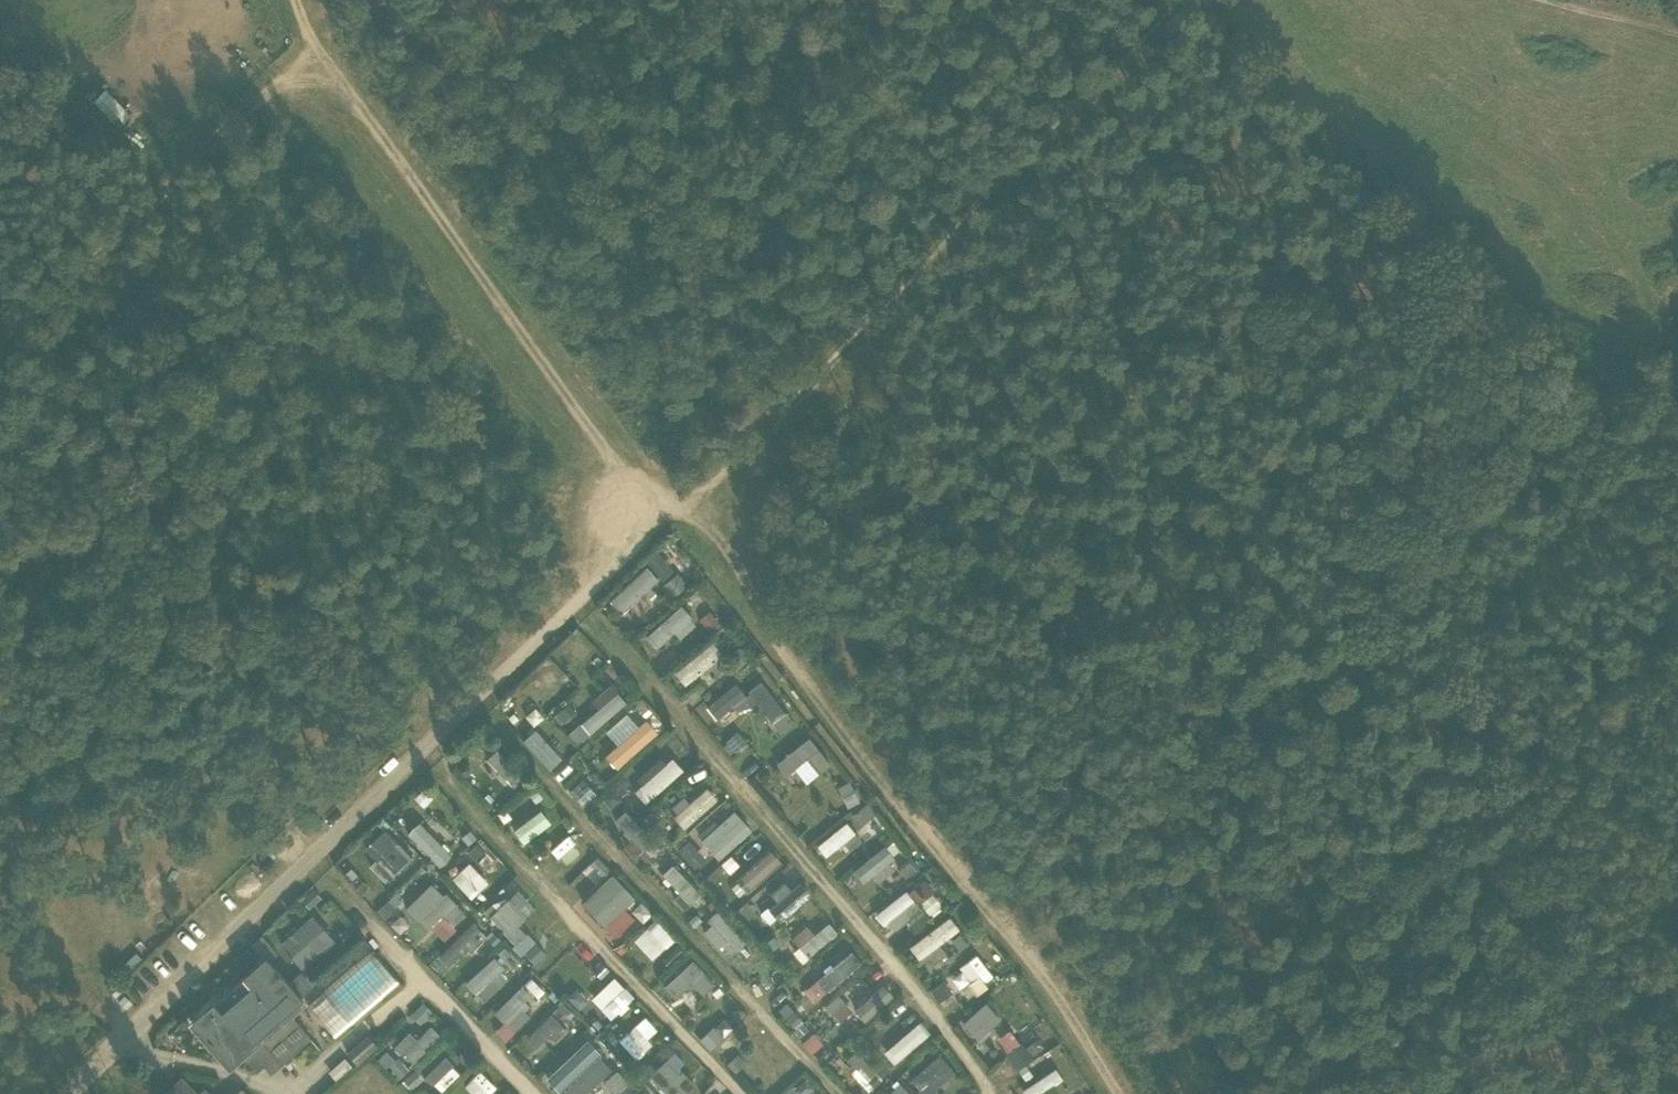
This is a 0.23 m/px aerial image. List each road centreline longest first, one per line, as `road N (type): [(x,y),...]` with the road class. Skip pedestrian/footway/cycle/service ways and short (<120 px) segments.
road 1 (track): [(310,46),(675,511),(1200,0)]
road 2 (unclassified): [(71,1093),(675,511)]
road 3 (track): [(1120,1093),(1034,949),(689,500)]
road 4 (track): [(0,338),(310,46)]

